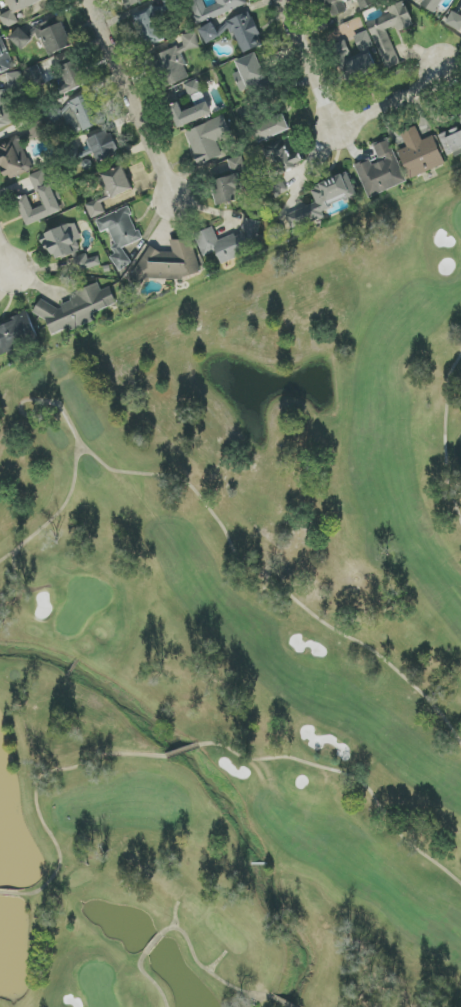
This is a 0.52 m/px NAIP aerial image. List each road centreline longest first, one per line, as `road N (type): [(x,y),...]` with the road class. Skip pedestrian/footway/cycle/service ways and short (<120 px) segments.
road 1 (residential): [(281,0),(337,131),(431,84),(443,65)]
road 2 (residential): [(83,0),(172,195)]

